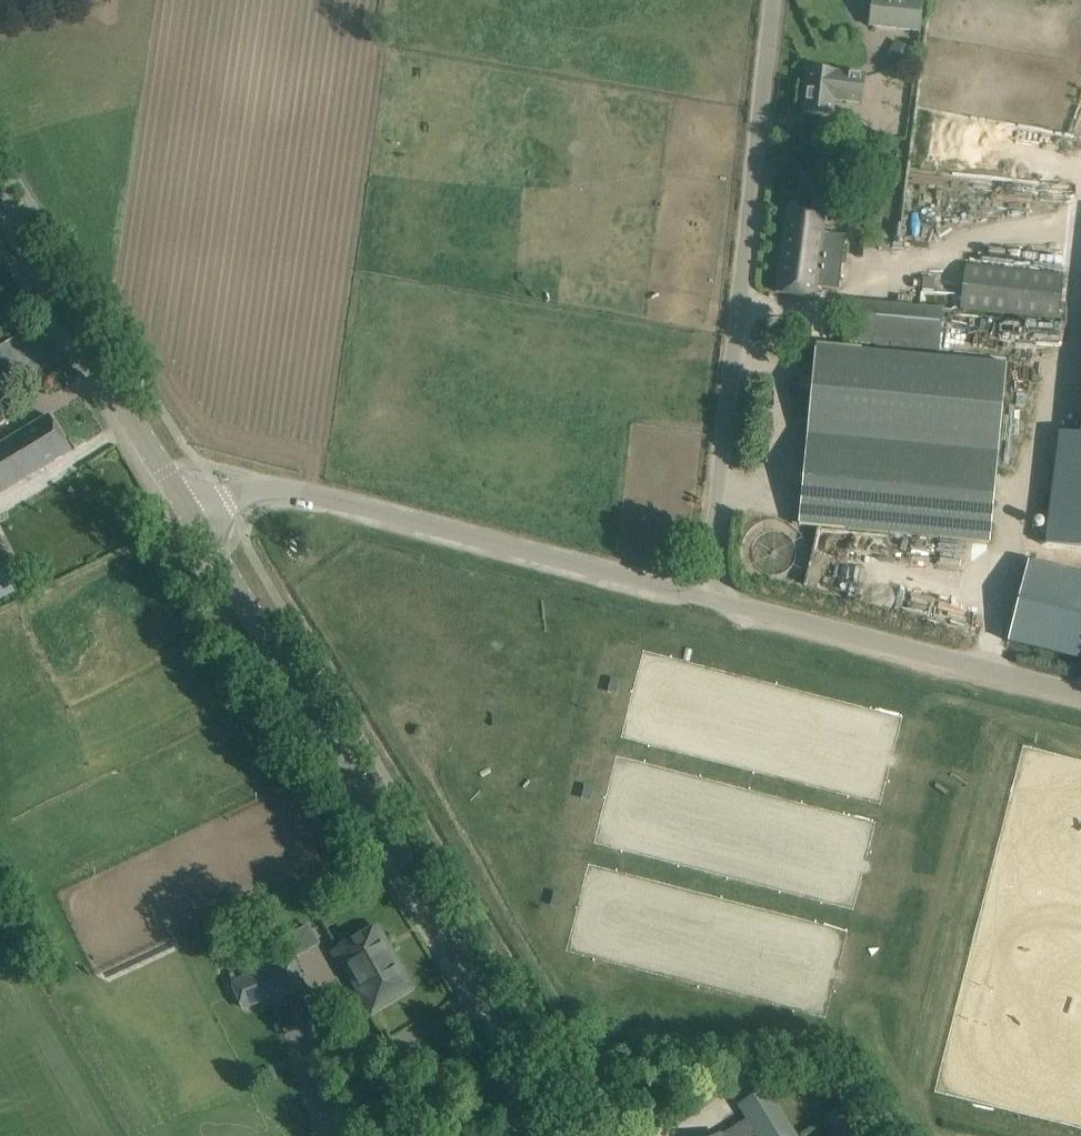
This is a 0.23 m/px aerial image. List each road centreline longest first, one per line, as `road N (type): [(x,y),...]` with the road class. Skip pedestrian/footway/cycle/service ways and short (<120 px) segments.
road 1 (tertiary): [(573,1135),(190,509)]
road 2 (unclassified): [(704,596),(772,0)]
road 3 (unclassified): [(704,596),(282,487),(190,509)]
road 4 (unclassified): [(1080,694),(704,596)]
road 5 (tertiary): [(190,509),(0,201)]

